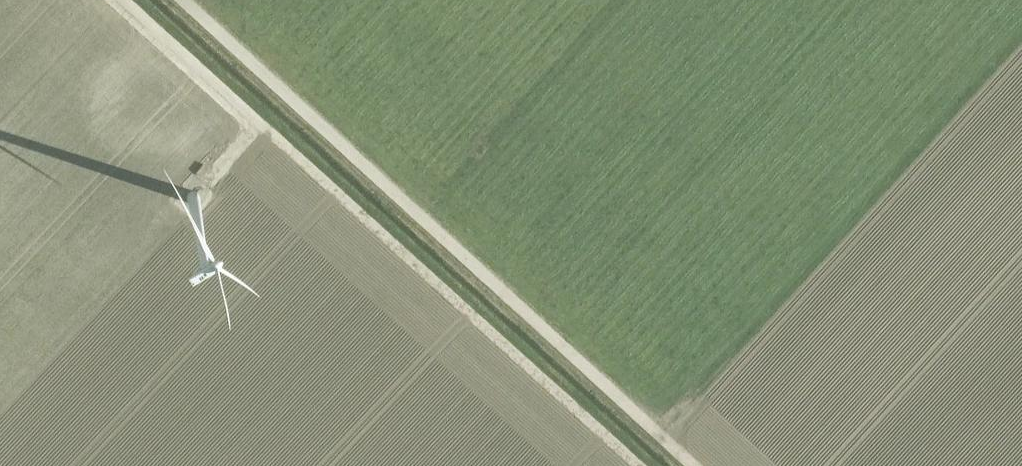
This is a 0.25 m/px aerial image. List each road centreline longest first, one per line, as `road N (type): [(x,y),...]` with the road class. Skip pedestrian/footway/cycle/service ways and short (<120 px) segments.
road 1 (track): [(697,465),(185,0)]
road 2 (track): [(639,465),(263,128)]

